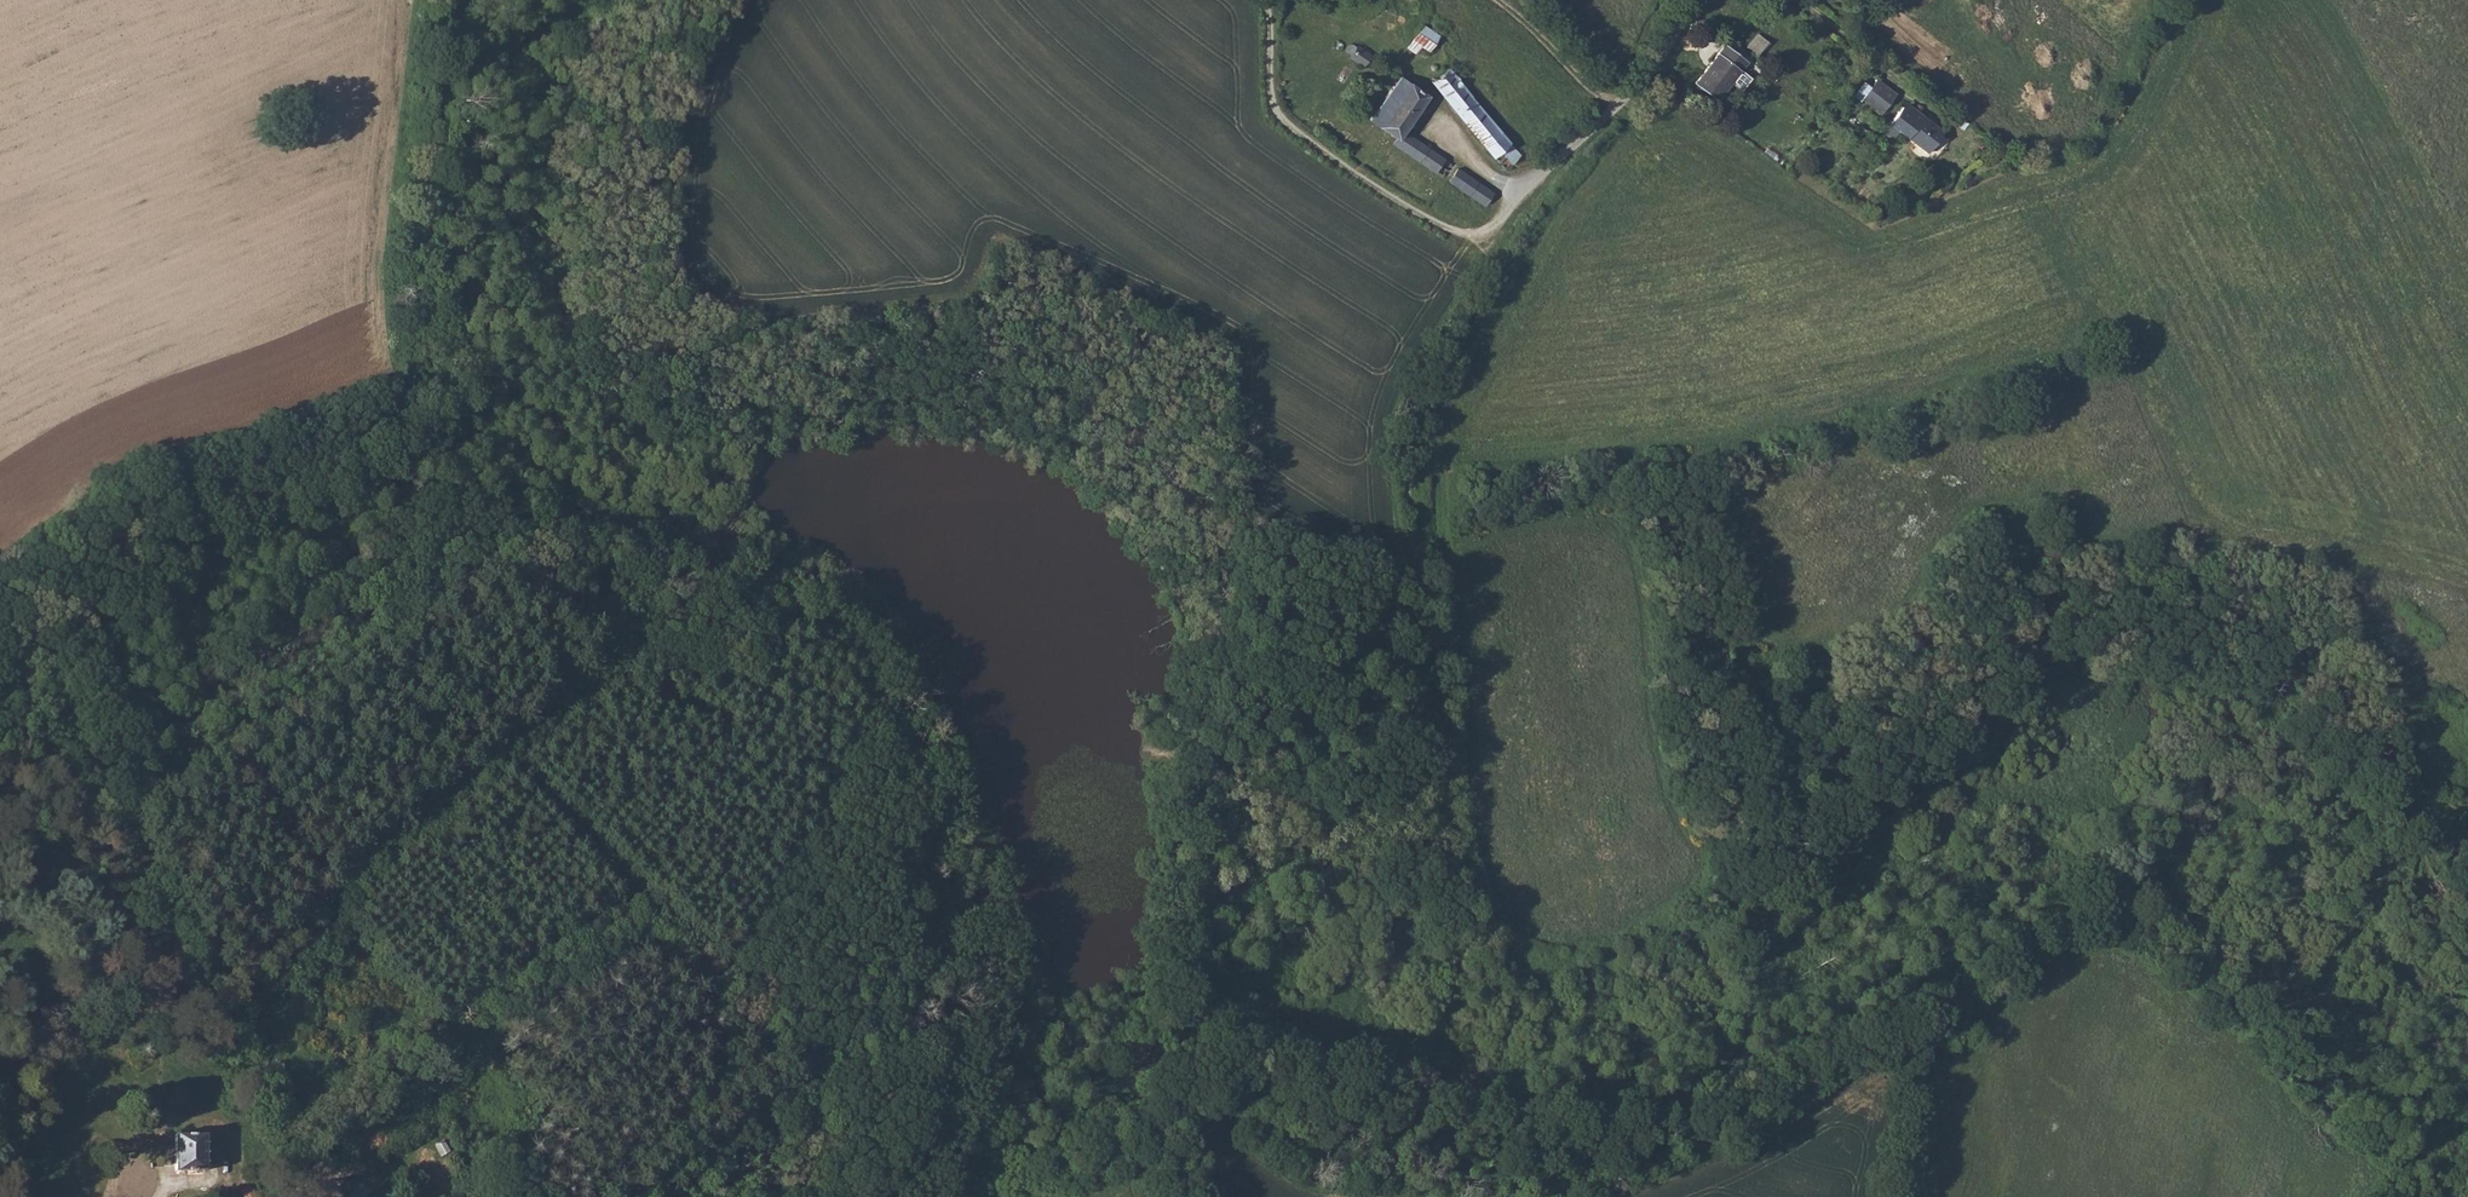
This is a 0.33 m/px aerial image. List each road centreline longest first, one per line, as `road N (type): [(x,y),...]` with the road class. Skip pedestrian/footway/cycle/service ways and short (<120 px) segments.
road 1 (track): [(1413,506),(1712,470),(1922,418),(2110,354),(2313,350),(2467,317)]
road 2 (track): [(1509,209),(1475,236),(1448,229),(1286,125),(1275,109),(1267,0)]
road 3 (track): [(1509,209),(1456,338),(1417,399),(1405,444),(1410,549)]
road 4 (residential): [(1509,209),(1565,151),(1618,111),(1690,0)]
road 5 (residential): [(307,1196),(448,1102)]

